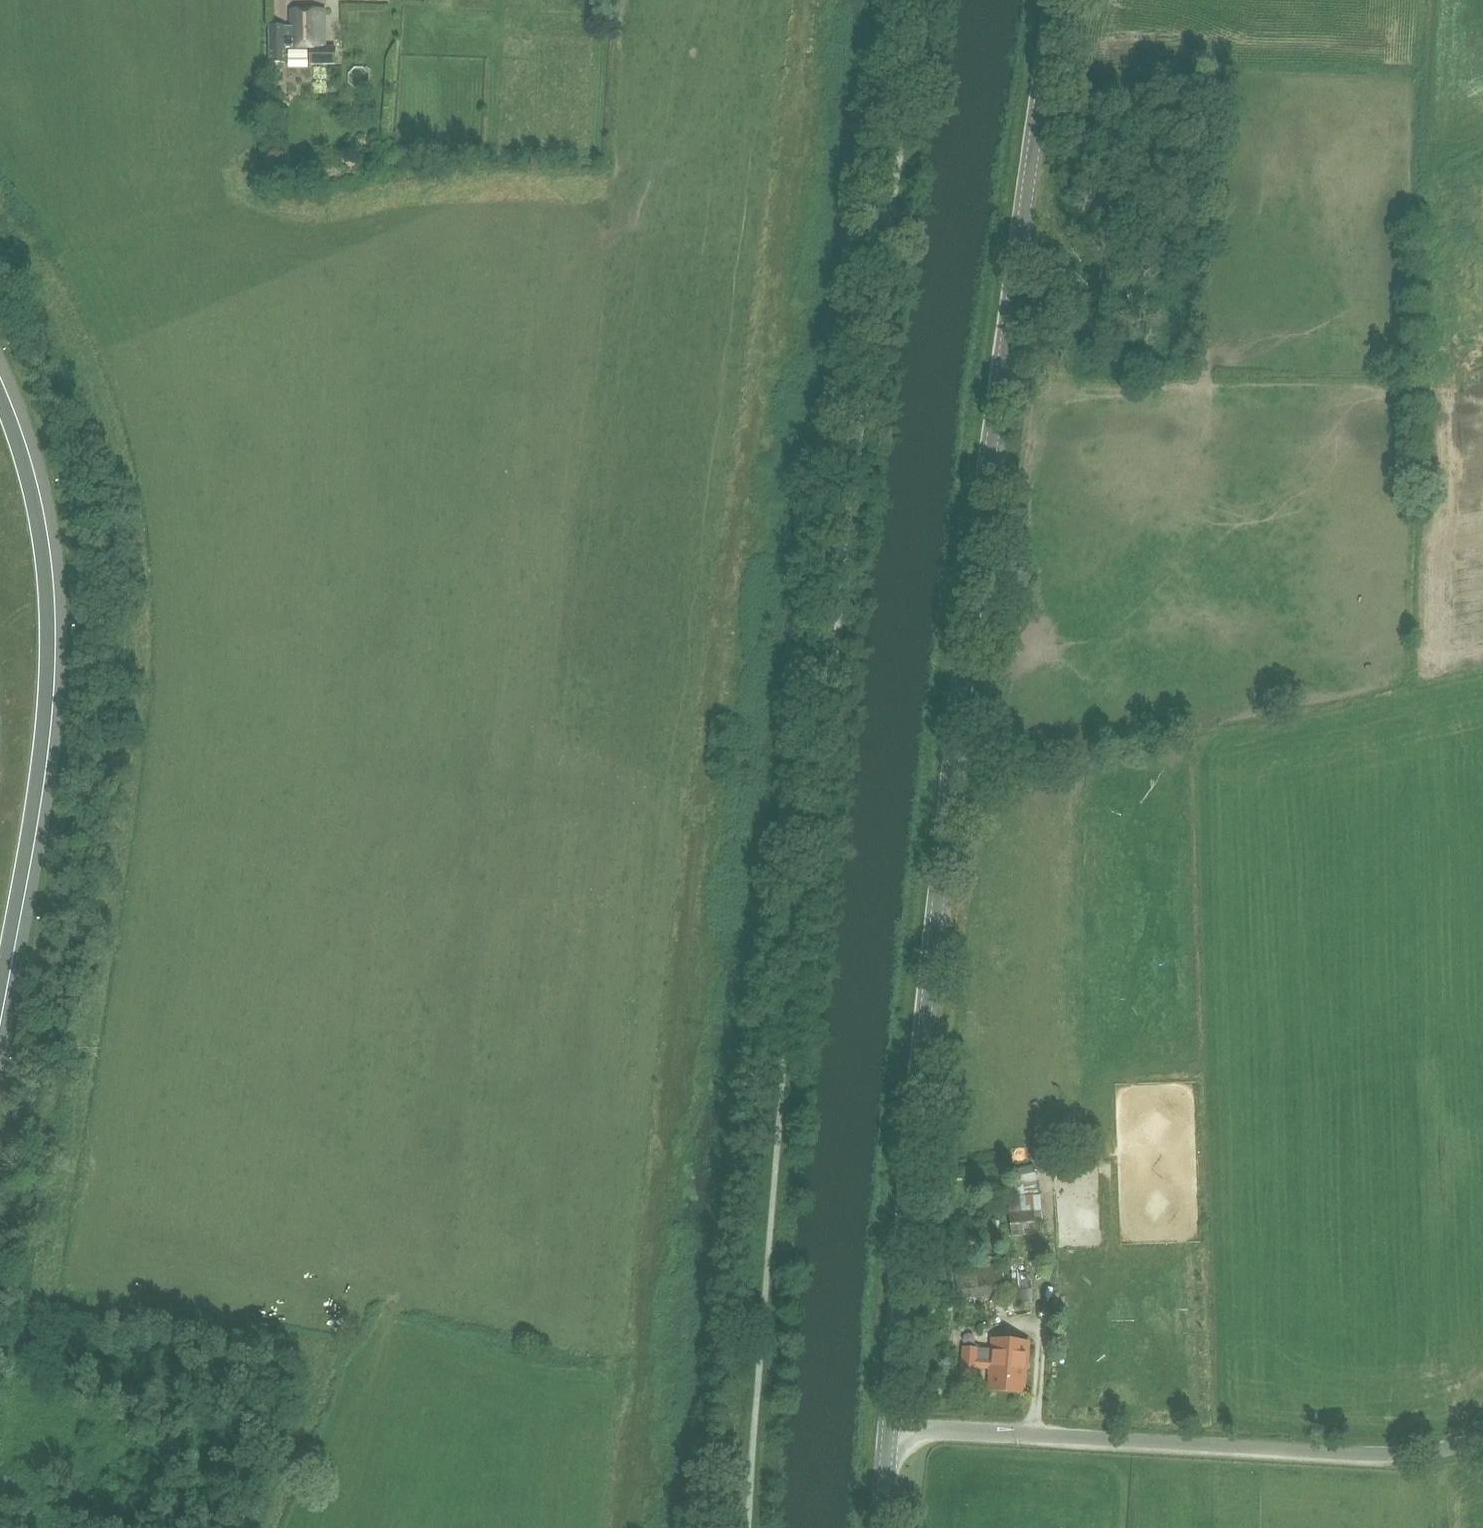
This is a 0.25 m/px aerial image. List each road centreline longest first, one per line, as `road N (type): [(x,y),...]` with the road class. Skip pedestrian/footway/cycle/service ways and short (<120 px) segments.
road 1 (tertiary): [(889,1423),(974,582),(1055,0)]
road 2 (motorway): [(0,990),(37,800),(51,611),(27,459),(0,384)]
road 3 (unclassified): [(889,1423),(1389,1453),(1482,1443)]

